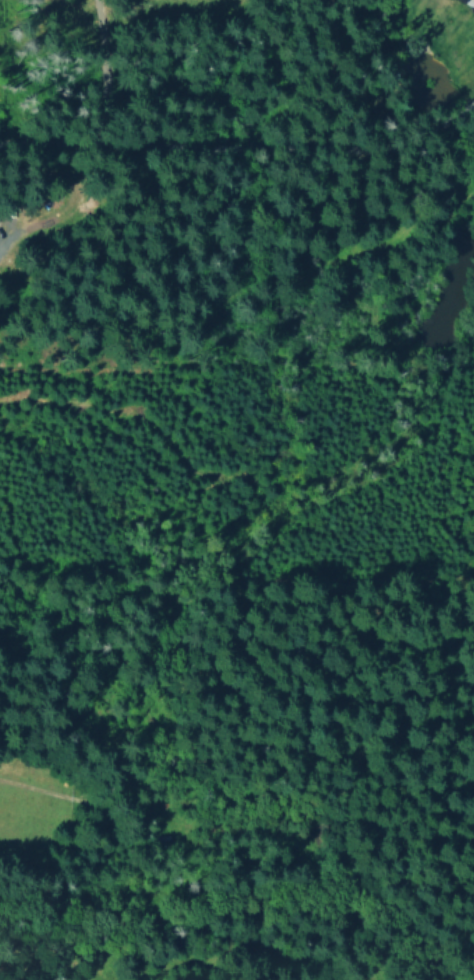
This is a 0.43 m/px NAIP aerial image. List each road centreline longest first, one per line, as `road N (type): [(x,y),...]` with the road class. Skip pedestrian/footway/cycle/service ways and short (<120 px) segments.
road 1 (residential): [(0,138),(411,83),(473,58)]

